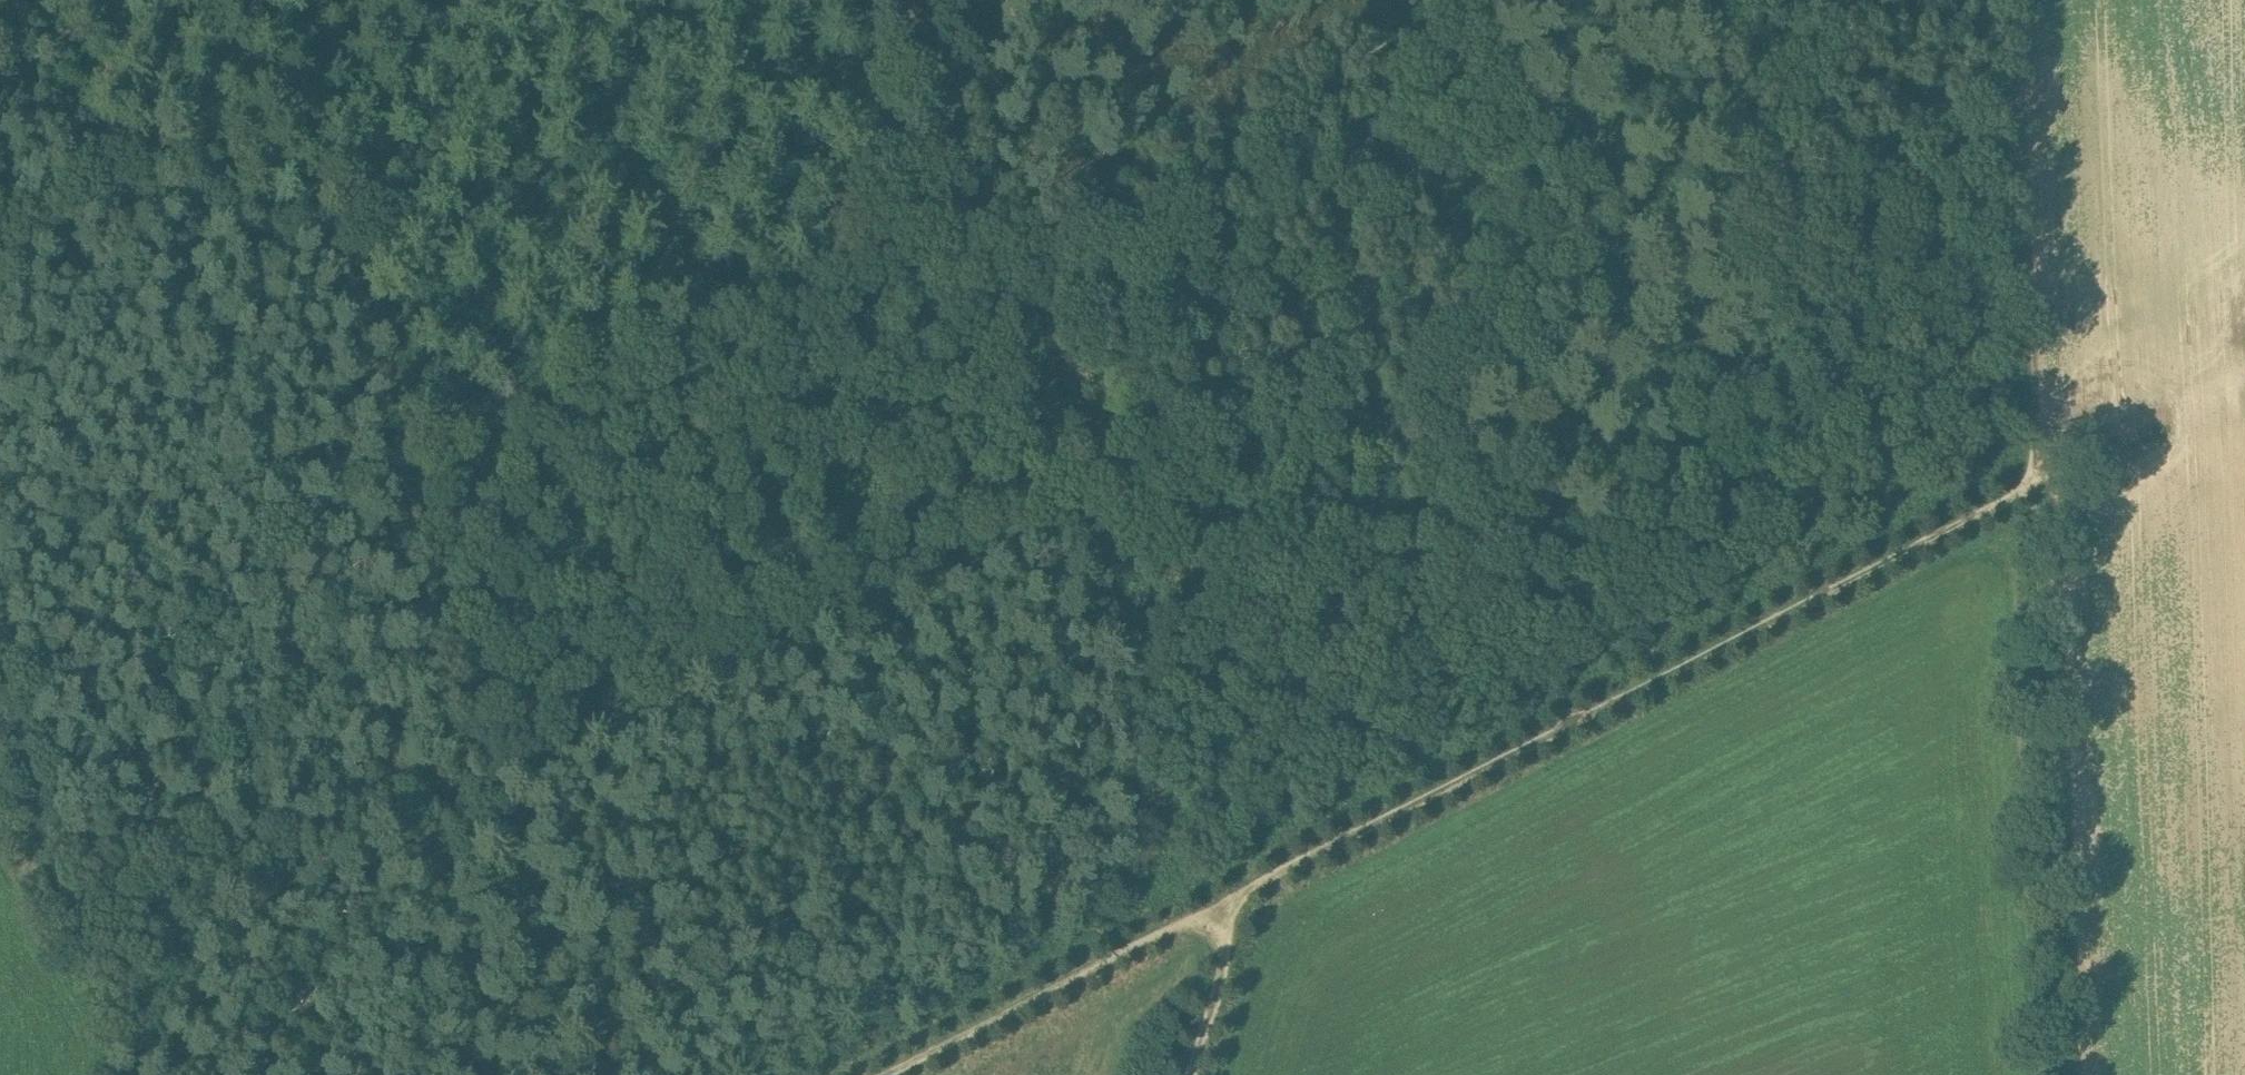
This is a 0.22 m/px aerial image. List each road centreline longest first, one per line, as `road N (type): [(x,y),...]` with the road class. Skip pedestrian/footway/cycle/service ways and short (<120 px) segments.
road 1 (track): [(1241,894),(2036,484)]
road 2 (track): [(2036,484),(2061,810),(2083,811),(2105,1074)]
road 3 (track): [(1219,912),(892,1074)]
road 4 (track): [(1189,1074),(1218,981),(1219,912)]

